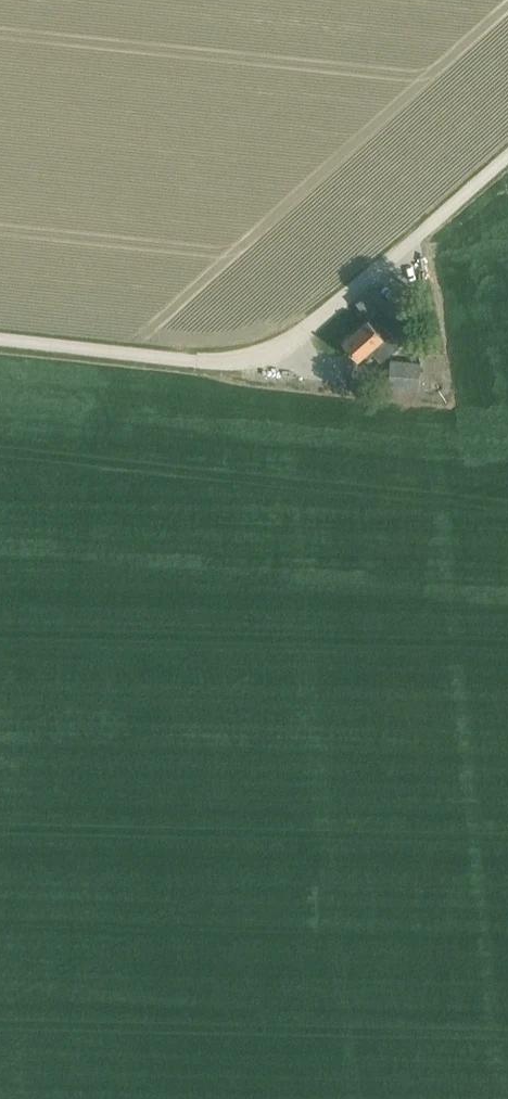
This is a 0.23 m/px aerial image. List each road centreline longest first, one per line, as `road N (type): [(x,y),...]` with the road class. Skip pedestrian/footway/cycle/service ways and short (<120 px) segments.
road 1 (unclassified): [(0,344),(246,368),(325,325),(507,162)]

